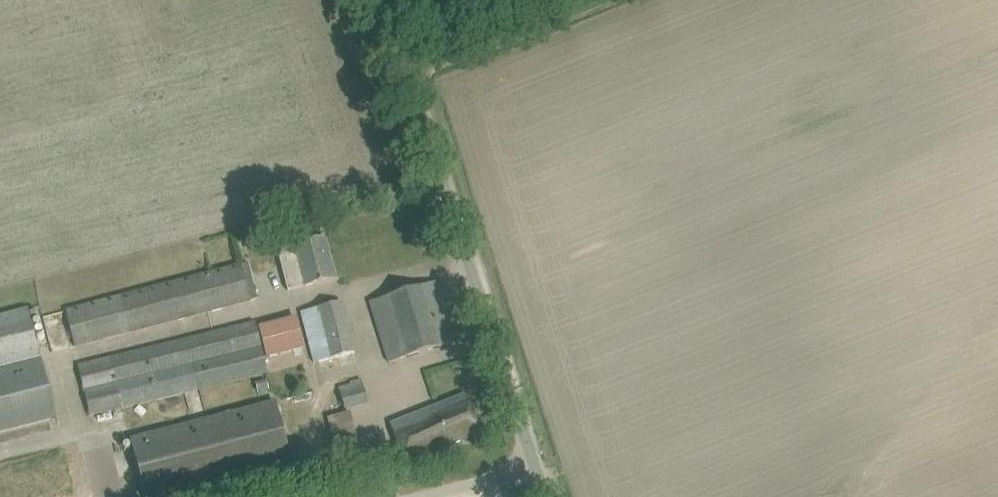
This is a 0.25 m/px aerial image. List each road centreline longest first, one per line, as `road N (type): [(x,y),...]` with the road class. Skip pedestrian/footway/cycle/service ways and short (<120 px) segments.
road 1 (unclassified): [(559,496),(389,0)]
road 2 (track): [(415,77),(608,0)]

